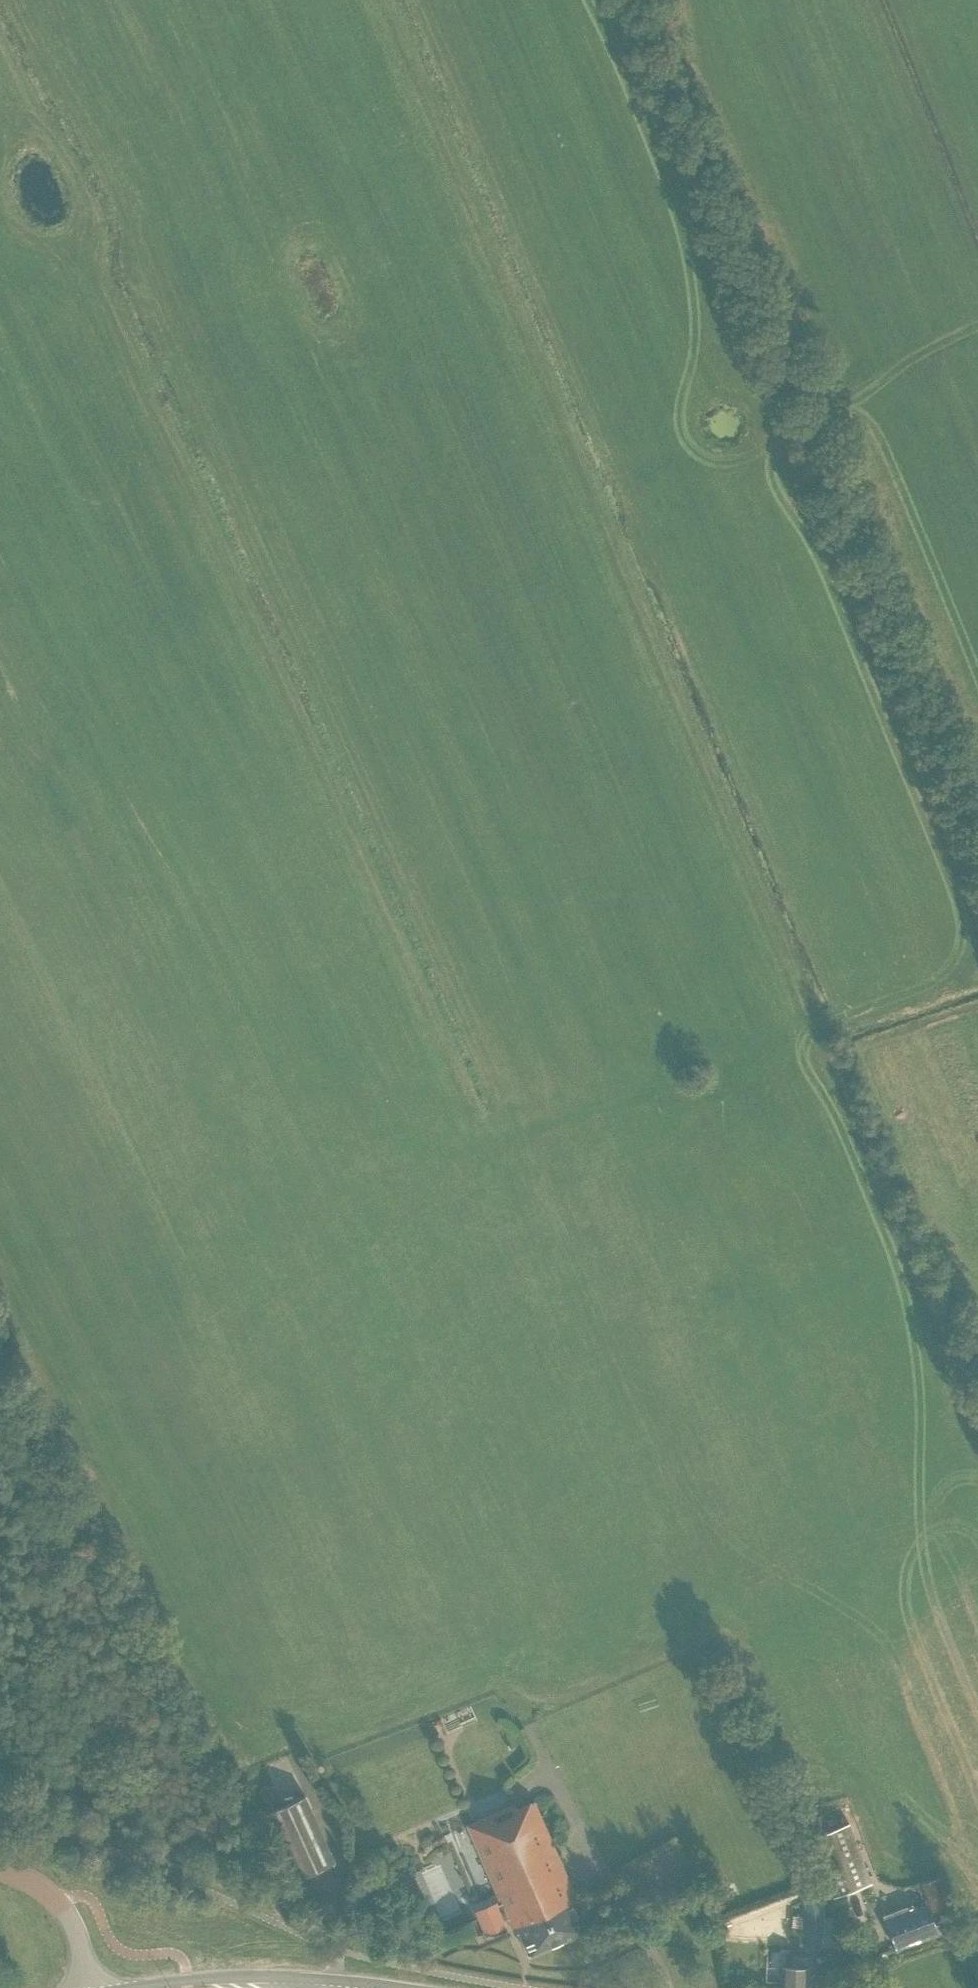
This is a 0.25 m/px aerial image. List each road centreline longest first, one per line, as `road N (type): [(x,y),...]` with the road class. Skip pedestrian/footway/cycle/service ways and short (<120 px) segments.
road 1 (primary): [(330,1979),(230,1977),(134,1987)]
road 2 (unclassified): [(88,1987),(64,1911),(0,1868)]

